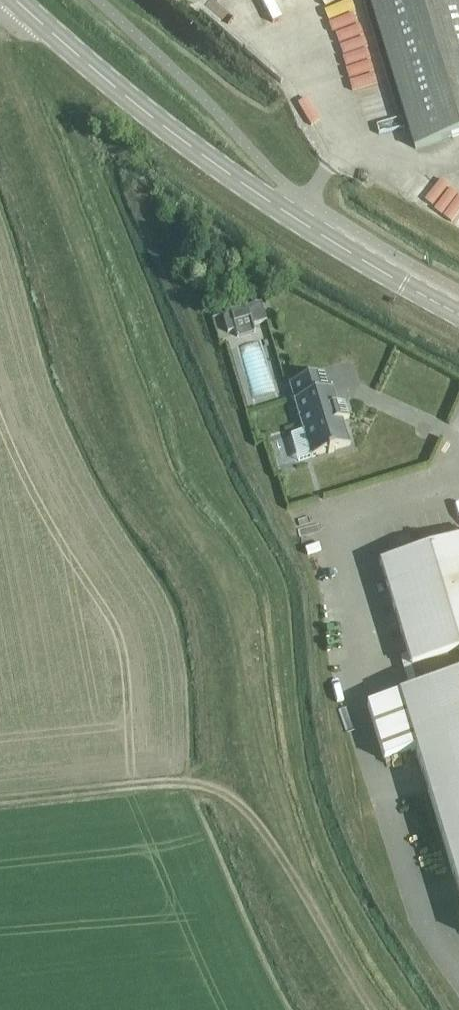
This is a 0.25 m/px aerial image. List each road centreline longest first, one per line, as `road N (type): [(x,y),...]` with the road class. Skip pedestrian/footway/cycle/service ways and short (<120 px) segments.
road 1 (track): [(14,0),(1,45),(1,94),(122,439),(213,620),(233,800)]
road 2 (secondary): [(458,311),(274,207),(151,120),(14,0)]
road 3 (track): [(0,807),(183,785),(233,800),(288,869),(368,1009)]

